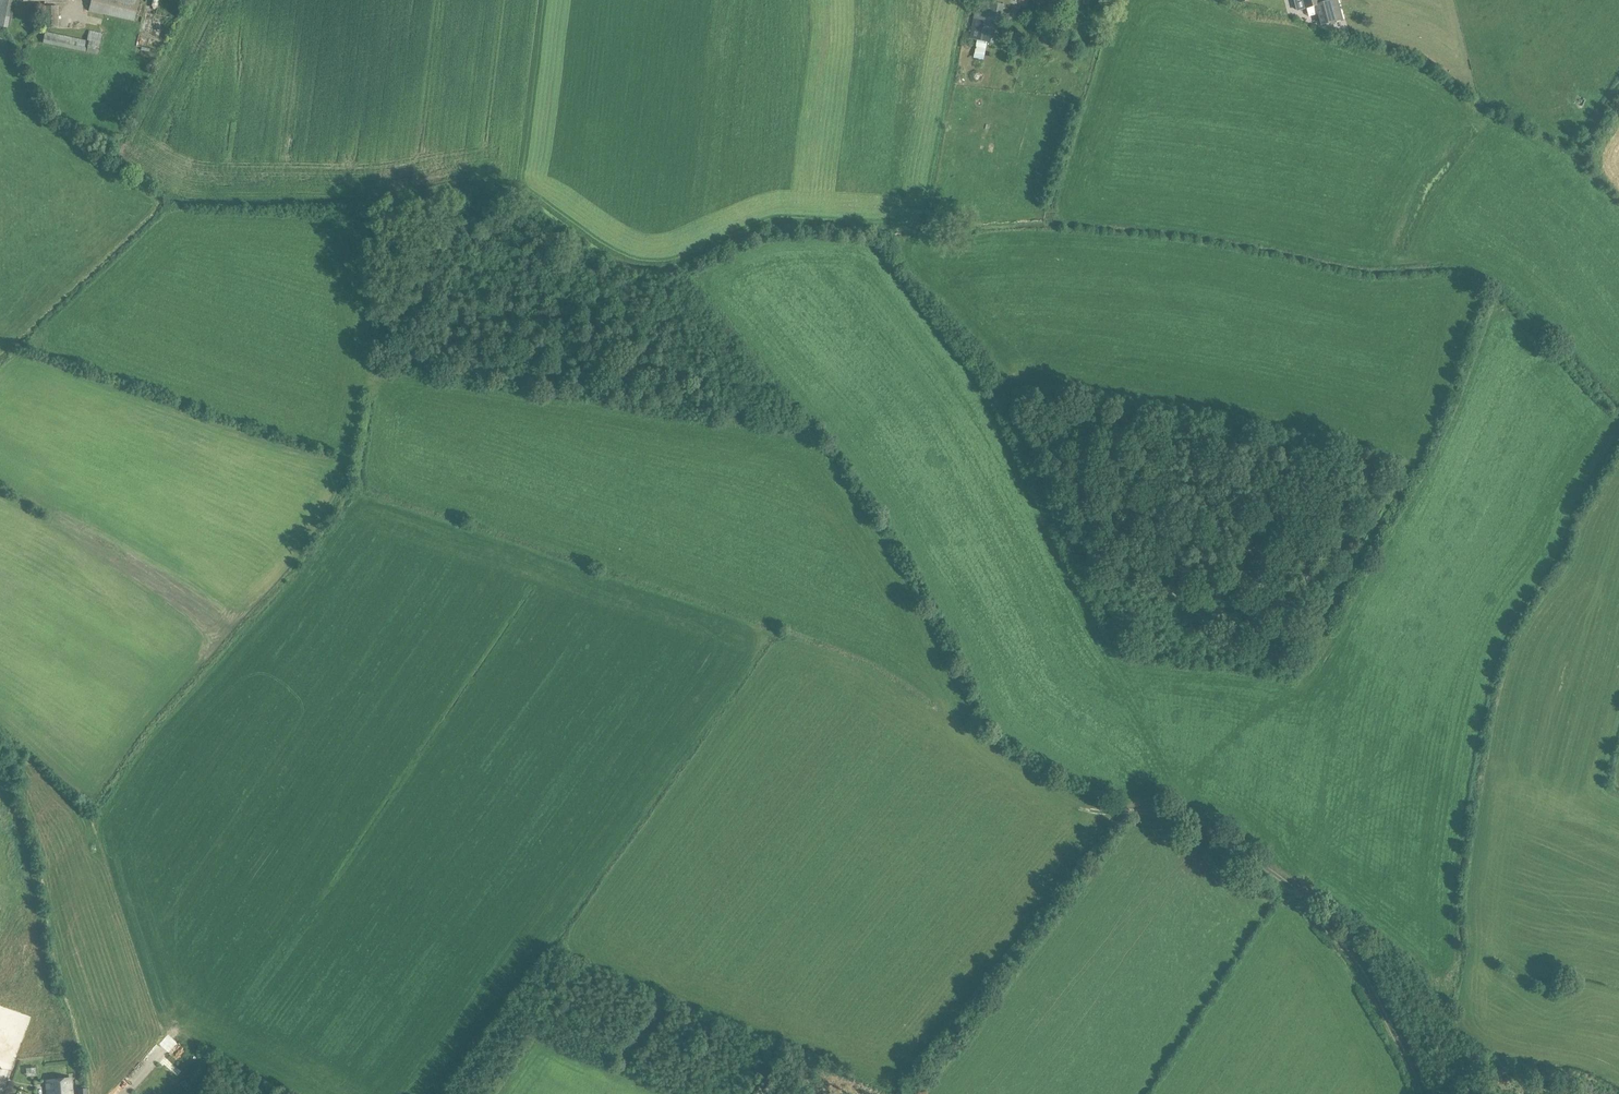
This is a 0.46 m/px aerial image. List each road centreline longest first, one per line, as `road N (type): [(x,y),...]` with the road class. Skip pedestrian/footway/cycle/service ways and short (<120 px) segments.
road 1 (track): [(1077,803),(1095,812),(1155,812),(1224,841),(1306,897),(1365,972),(1423,1093)]

